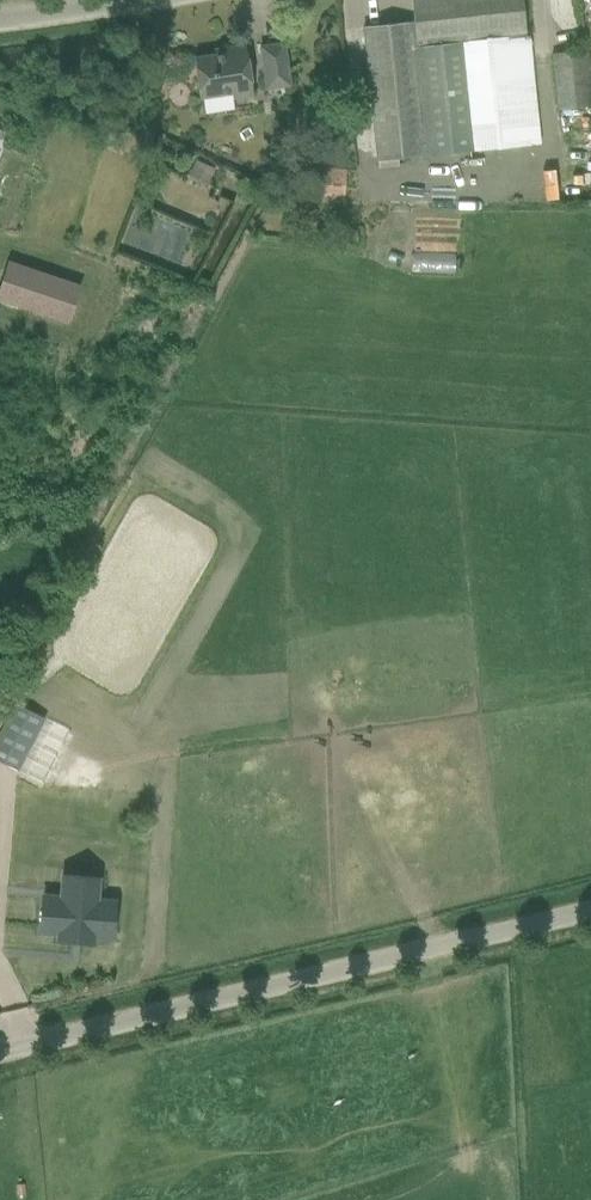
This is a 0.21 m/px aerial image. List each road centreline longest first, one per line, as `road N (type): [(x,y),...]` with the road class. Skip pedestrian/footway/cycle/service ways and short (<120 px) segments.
road 1 (unclassified): [(0,1052),(590,917)]
road 2 (unclassified): [(142,0),(0,20)]

